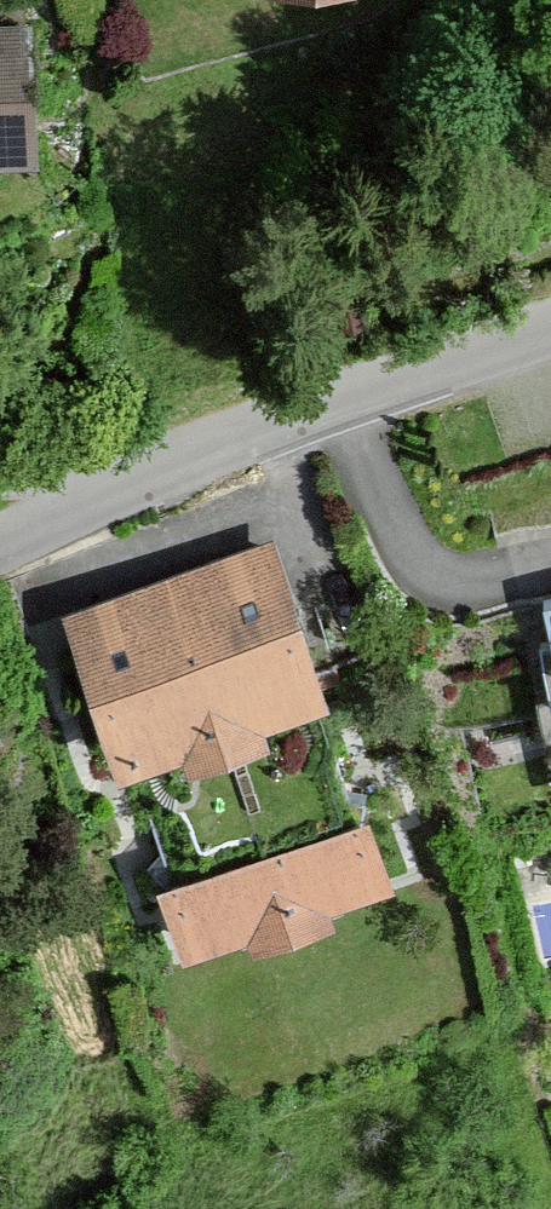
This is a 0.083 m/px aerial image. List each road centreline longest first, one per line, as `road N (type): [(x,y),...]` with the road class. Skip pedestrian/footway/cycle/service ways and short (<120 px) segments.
road 1 (unclassified): [(550,327),(256,427),(0,539)]

